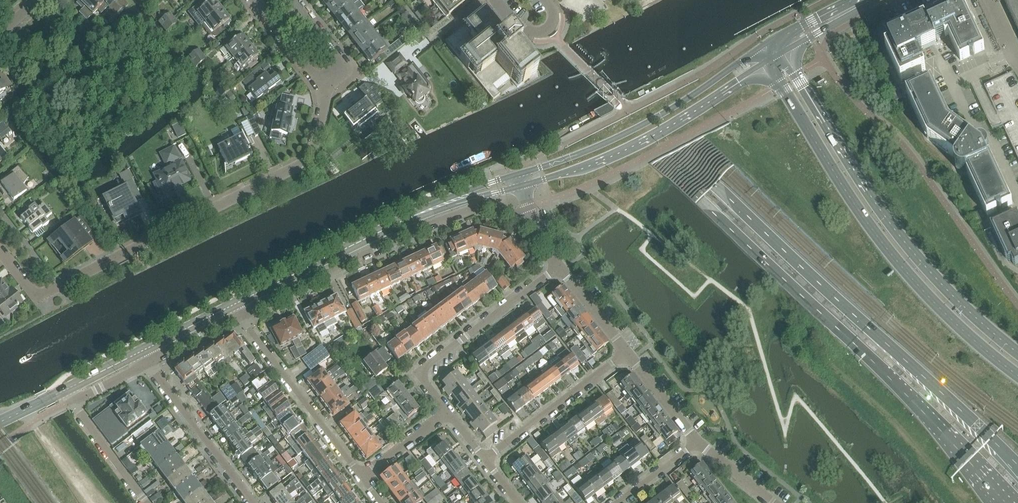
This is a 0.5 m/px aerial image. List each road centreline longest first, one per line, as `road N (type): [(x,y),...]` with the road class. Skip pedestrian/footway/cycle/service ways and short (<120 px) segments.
road 1 (primary): [(498,0),(905,393),(1004,502)]
road 2 (primary): [(1017,466),(525,0)]
road 3 (residential): [(327,93),(310,159),(59,286),(34,294),(0,251)]
road 4 (tertiary): [(767,61),(889,254),(1017,377)]
road 5 (tertiary): [(1017,354),(906,246),(782,52)]
road 6 (residential): [(239,315),(433,222),(479,207),(527,209)]
road 7 (tertiary): [(767,44),(647,122),(518,175)]
road 8 (tertiary): [(521,187),(657,134),(767,61)]
road 9 (residential): [(558,266),(422,370),(446,411)]
road 10 (residential): [(239,315),(362,477)]
road 11 (residential): [(485,459),(627,353)]
road 12 (residential): [(253,502),(148,363)]
road 13 (tertiary): [(234,305),(384,230)]
road 14 (tertiary): [(518,175),(384,230)]
road 15 (tertiary): [(384,230),(521,187)]
road 16 (residential): [(72,402),(147,502)]

